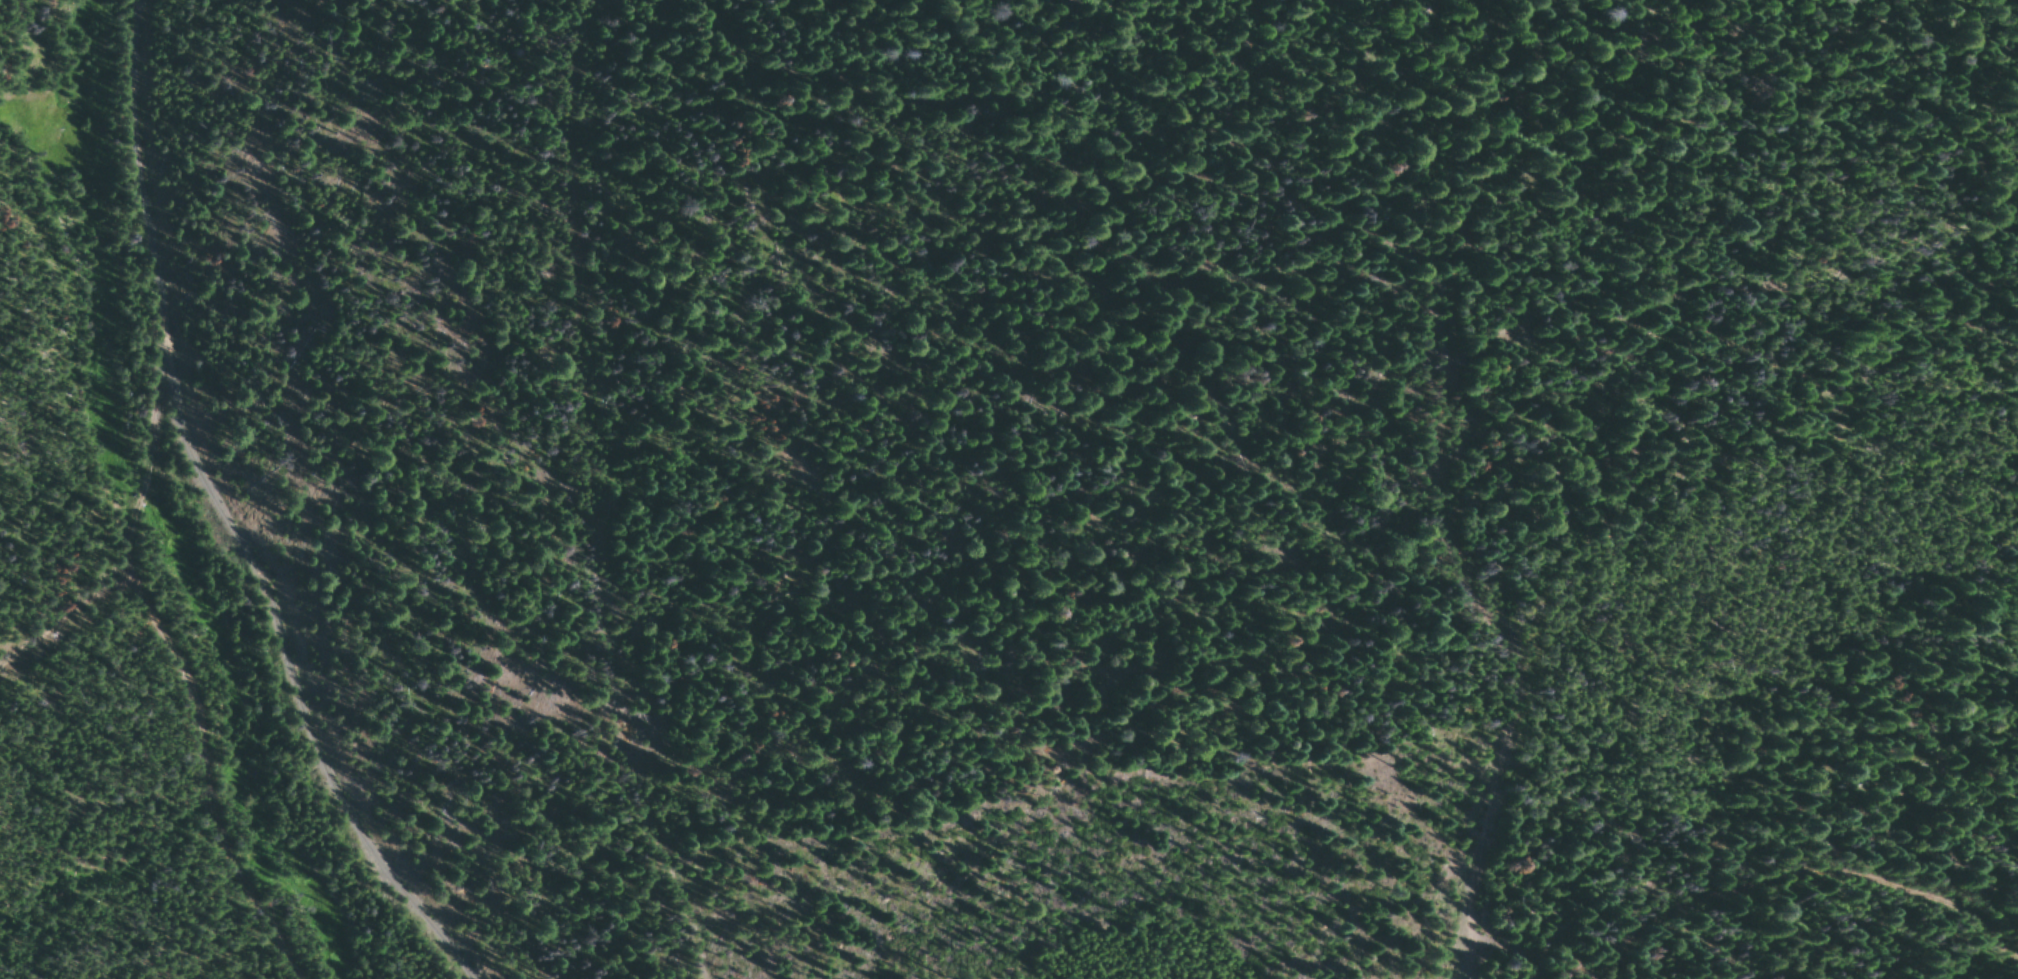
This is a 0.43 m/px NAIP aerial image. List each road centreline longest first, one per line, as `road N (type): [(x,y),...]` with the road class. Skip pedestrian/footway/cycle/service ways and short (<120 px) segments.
road 1 (track): [(1565,978),(1619,934),(1738,867),(1890,836),(2017,839)]

